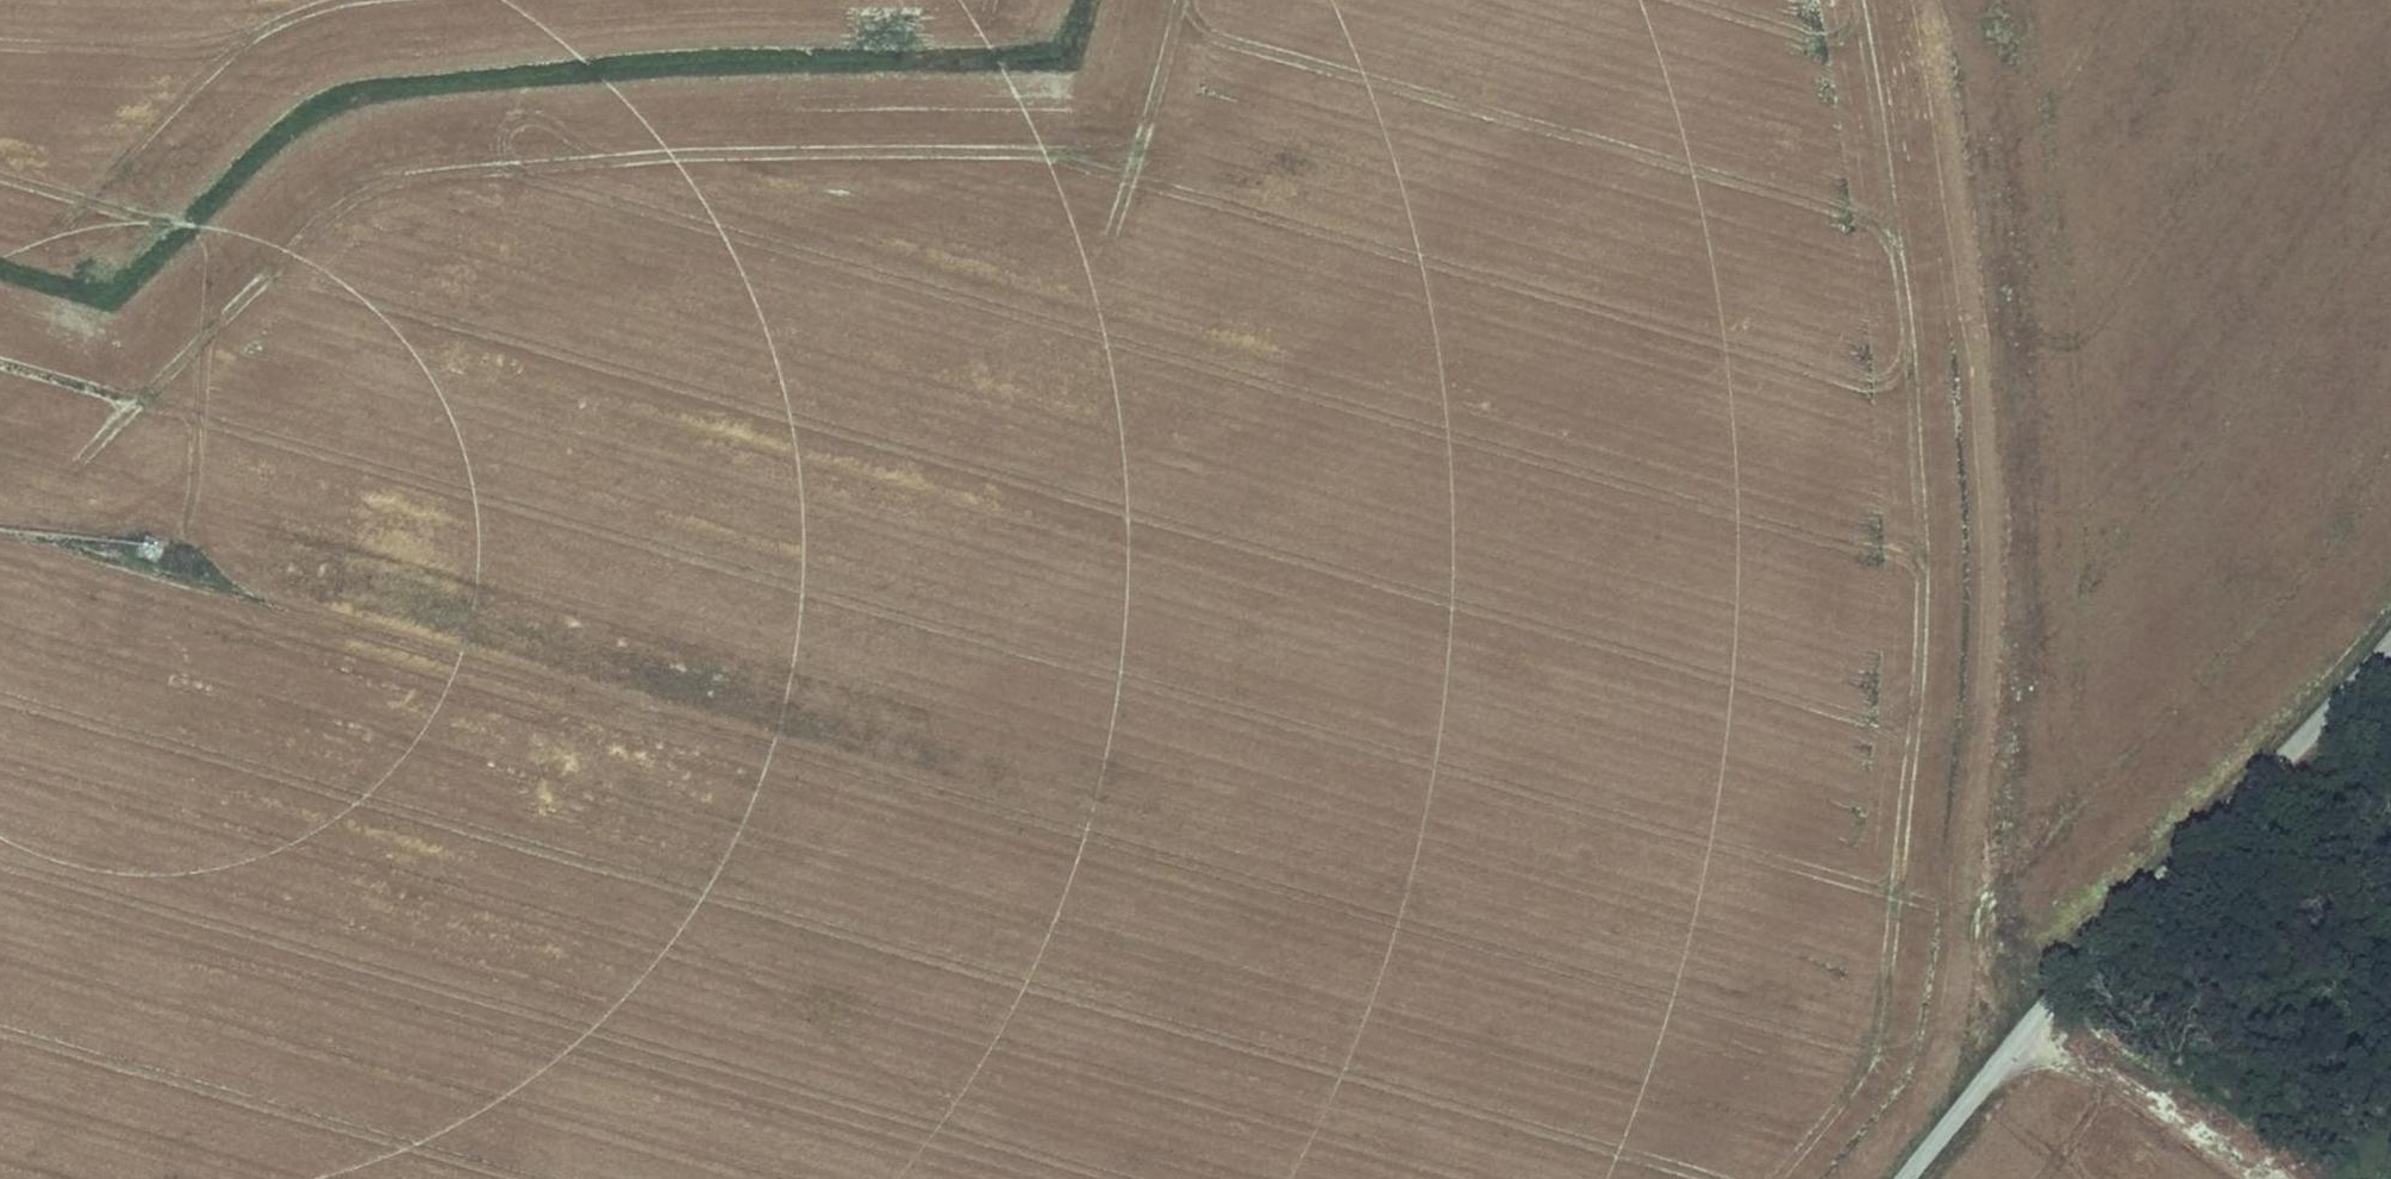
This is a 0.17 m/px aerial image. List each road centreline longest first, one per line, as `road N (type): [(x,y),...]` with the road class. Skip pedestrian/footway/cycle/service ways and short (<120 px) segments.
road 1 (unclassified): [(2390,639),(2061,998),(1911,1178)]

